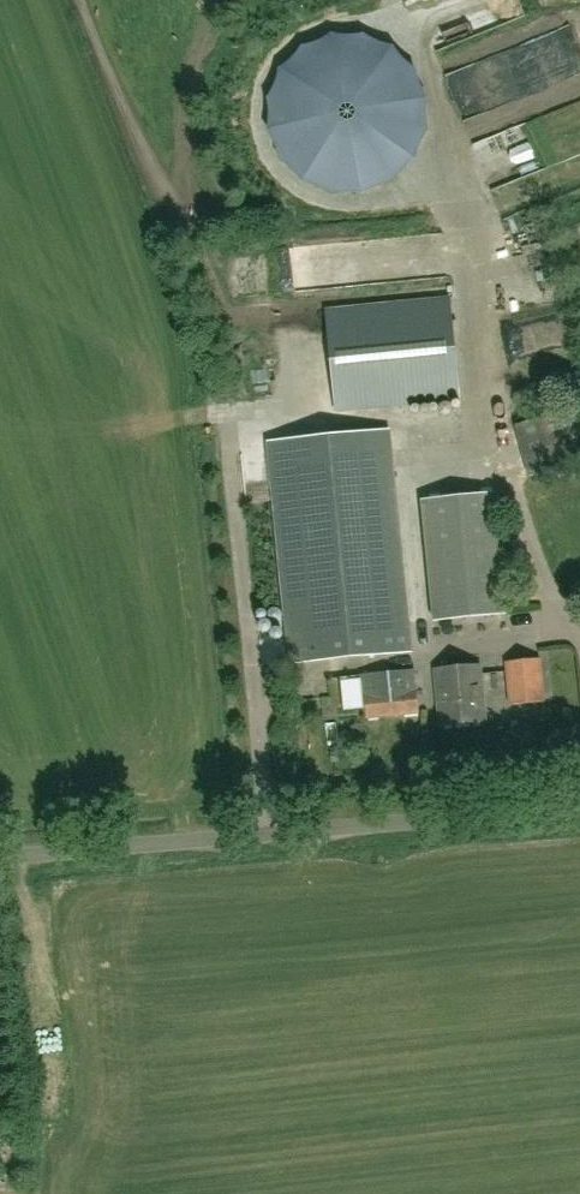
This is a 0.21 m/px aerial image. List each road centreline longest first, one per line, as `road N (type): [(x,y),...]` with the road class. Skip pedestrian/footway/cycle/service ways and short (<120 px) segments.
road 1 (unclassified): [(579,816),(0,871)]

